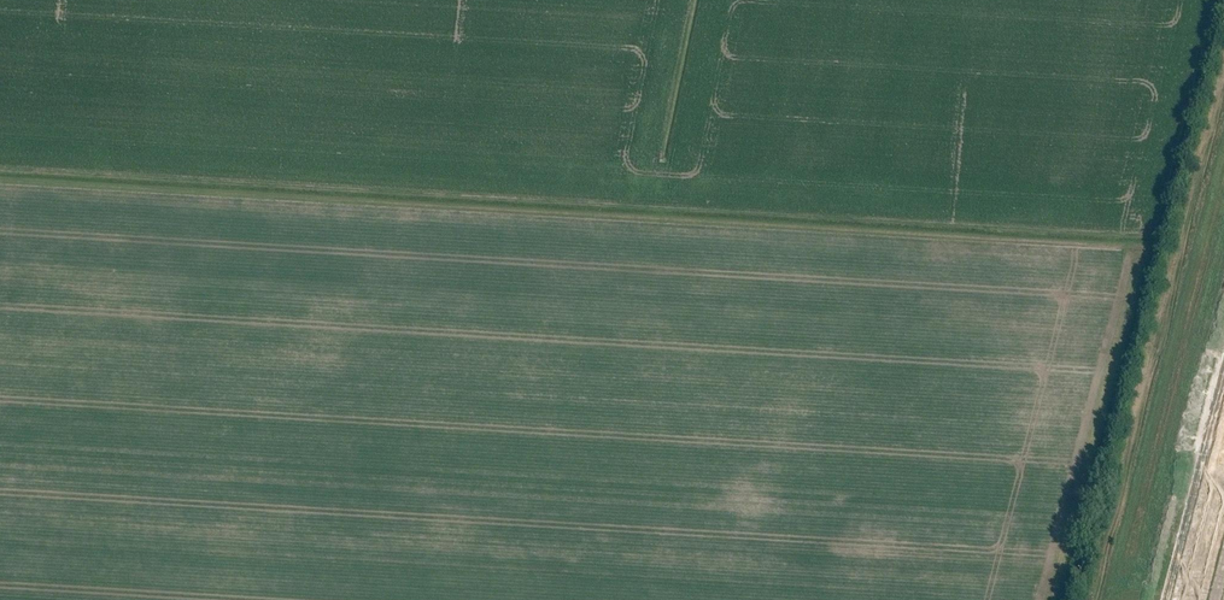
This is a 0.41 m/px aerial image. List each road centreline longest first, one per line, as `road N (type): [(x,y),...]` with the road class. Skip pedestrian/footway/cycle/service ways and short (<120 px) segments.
road 1 (track): [(1223,77),(1091,599)]

